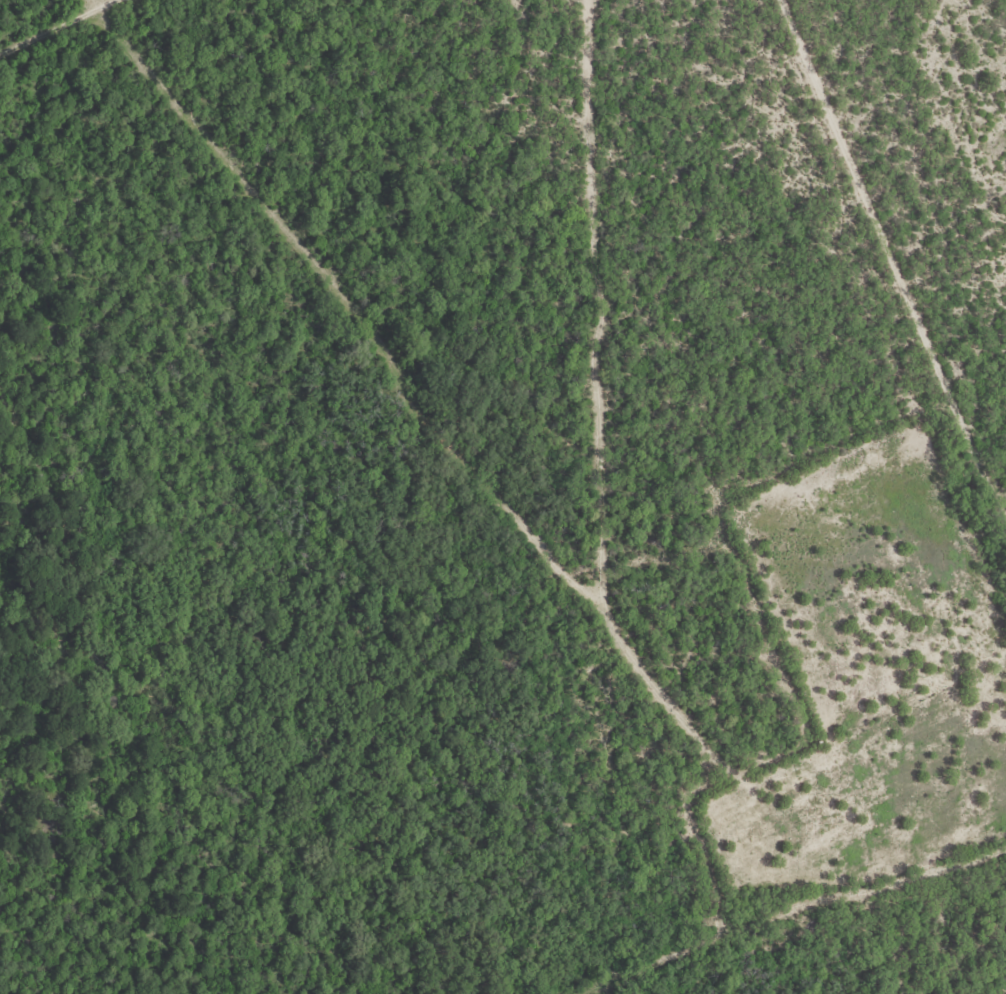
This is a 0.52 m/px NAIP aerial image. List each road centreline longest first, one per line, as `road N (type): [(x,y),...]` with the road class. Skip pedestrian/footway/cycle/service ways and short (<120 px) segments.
road 1 (residential): [(1005,513),(783,0)]
road 2 (residential): [(595,993),(748,931)]
road 3 (residential): [(0,57),(117,0)]

